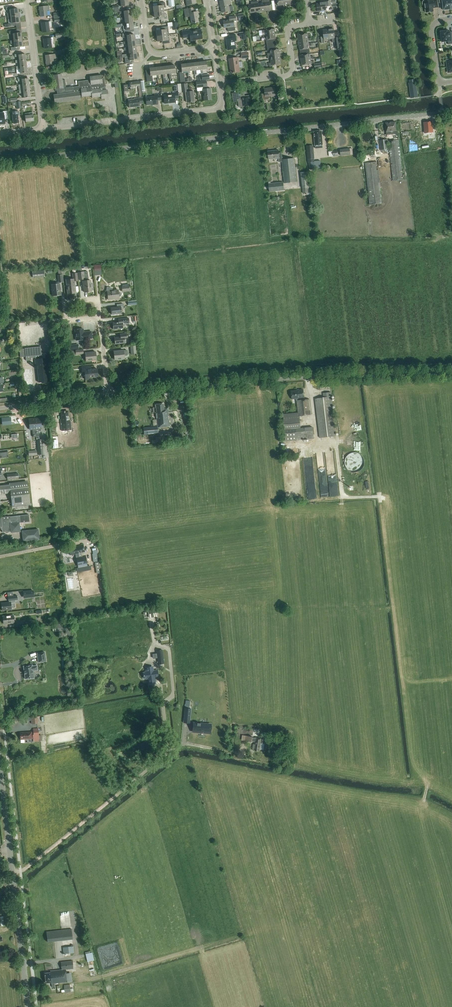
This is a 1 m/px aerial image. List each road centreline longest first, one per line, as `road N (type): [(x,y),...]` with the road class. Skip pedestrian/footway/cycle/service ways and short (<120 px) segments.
road 1 (unclassified): [(451,373),(285,378),(108,397)]
road 2 (track): [(12,878),(169,751),(169,649)]
road 3 (unclassified): [(264,133),(0,162)]
road 4 (secondary): [(27,1006),(0,771)]
road 5 (residential): [(45,130),(223,109),(220,85)]
road 6 (unclassified): [(264,133),(451,112)]
road 7 (residential): [(220,85),(290,74),(290,31),(309,25)]
road 8 (residential): [(45,130),(27,0)]

